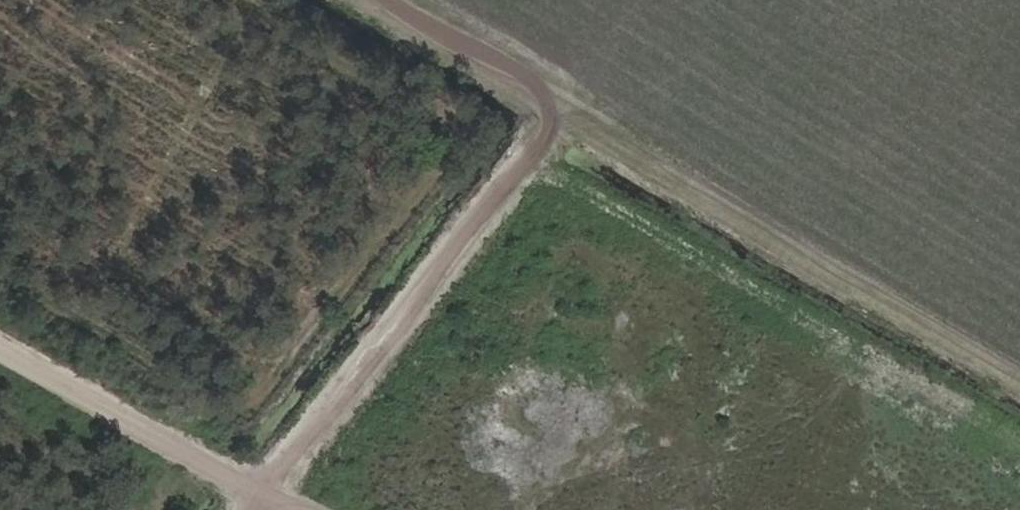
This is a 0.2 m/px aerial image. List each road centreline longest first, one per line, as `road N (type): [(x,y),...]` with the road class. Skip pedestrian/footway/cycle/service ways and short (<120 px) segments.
road 1 (track): [(247,509),(548,129),(534,74),(391,0)]
road 2 (track): [(548,129),(599,129),(1019,377)]
road 3 (track): [(300,509),(0,327)]

